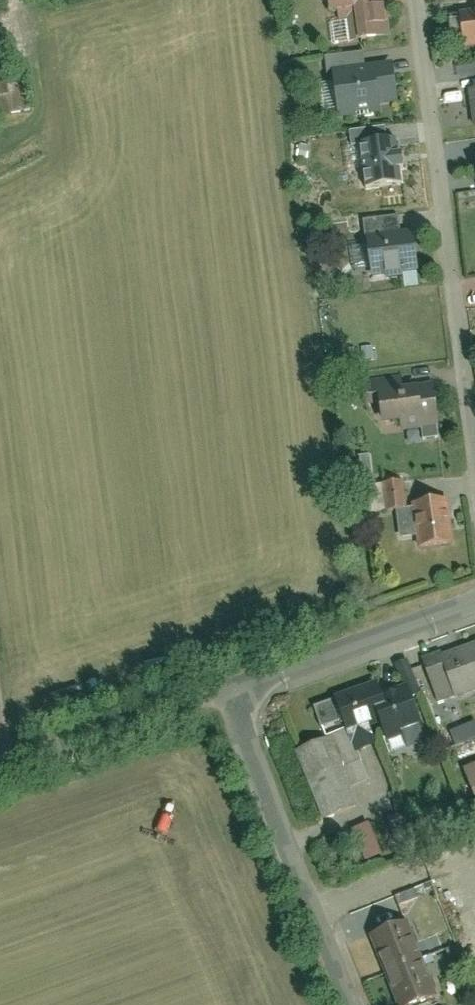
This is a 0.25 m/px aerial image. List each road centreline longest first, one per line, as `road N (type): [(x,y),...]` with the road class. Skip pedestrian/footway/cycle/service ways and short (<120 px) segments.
road 1 (residential): [(416,0),(474,471)]
road 2 (residential): [(232,697),(353,1004)]
road 3 (residential): [(232,697),(474,605)]
road 4 (unclassified): [(211,704),(0,780)]

